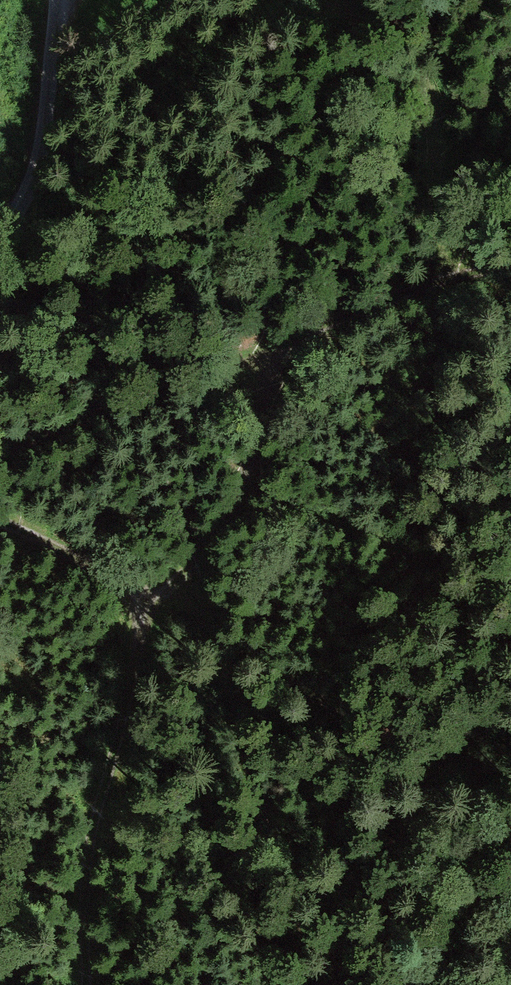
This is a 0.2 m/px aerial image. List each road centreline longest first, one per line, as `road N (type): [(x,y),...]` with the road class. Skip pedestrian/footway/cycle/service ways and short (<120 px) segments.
road 1 (track): [(86,984),(93,839),(143,608),(244,470),(301,339)]
road 2 (track): [(510,745),(388,730),(143,608),(0,516)]
road 3 (track): [(0,467),(362,314),(510,266)]

